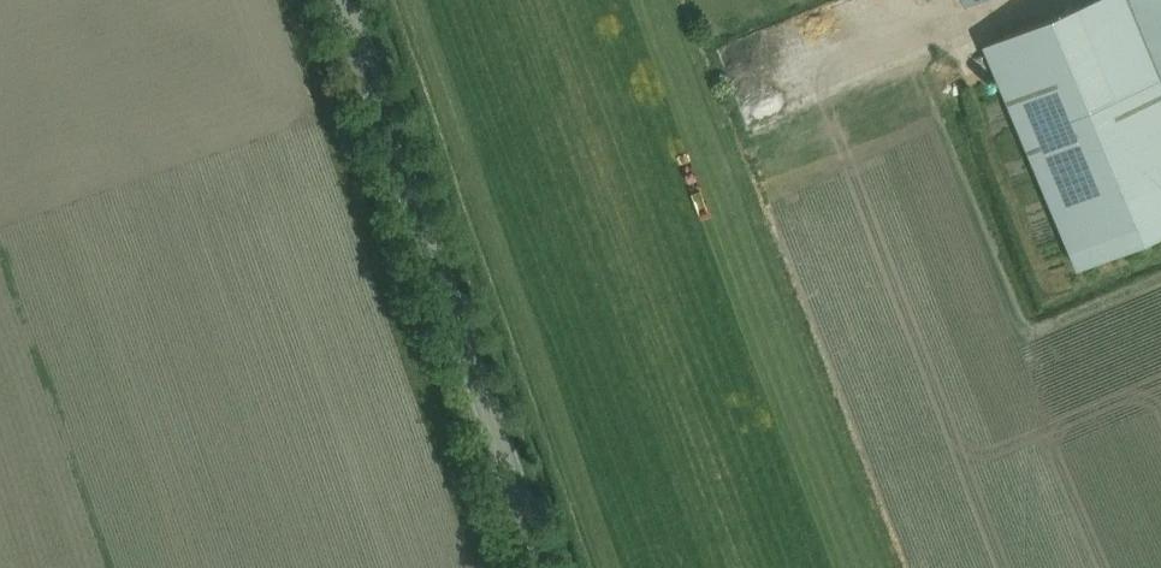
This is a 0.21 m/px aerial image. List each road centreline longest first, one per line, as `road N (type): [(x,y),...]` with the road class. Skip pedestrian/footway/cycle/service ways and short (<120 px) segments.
road 1 (tertiary): [(541,567),(343,0)]

